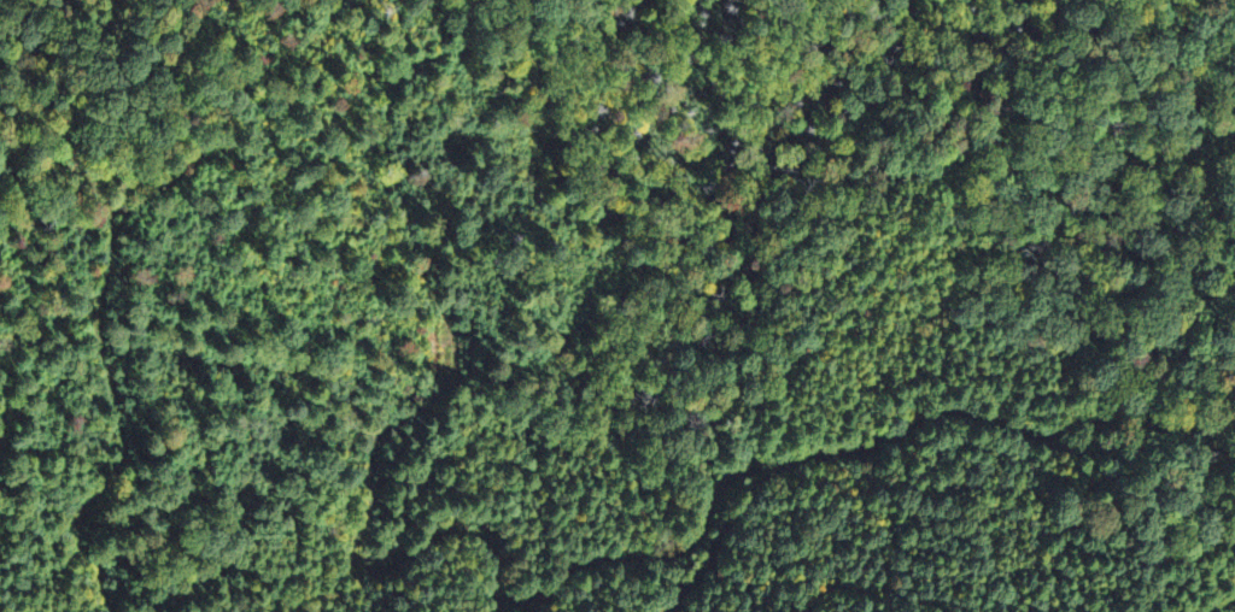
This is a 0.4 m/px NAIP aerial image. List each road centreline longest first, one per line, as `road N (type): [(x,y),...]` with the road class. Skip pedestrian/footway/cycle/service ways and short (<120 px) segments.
road 1 (track): [(792,459),(739,471),(671,549),(593,559),(533,599),(503,592),(493,536),(480,522),(455,522),(386,561),(358,552),(374,447),(445,382),(453,361),(386,169),(381,128),(400,51),(393,0)]
road 2 (track): [(84,166),(111,229),(98,333),(124,445),(82,517),(78,543),(104,611)]
road 3 (track): [(1234,455),(1141,419),(1043,431),(940,413),(858,447),(792,459)]
road 4 (track): [(661,611),(703,567),(747,493),(792,459)]

